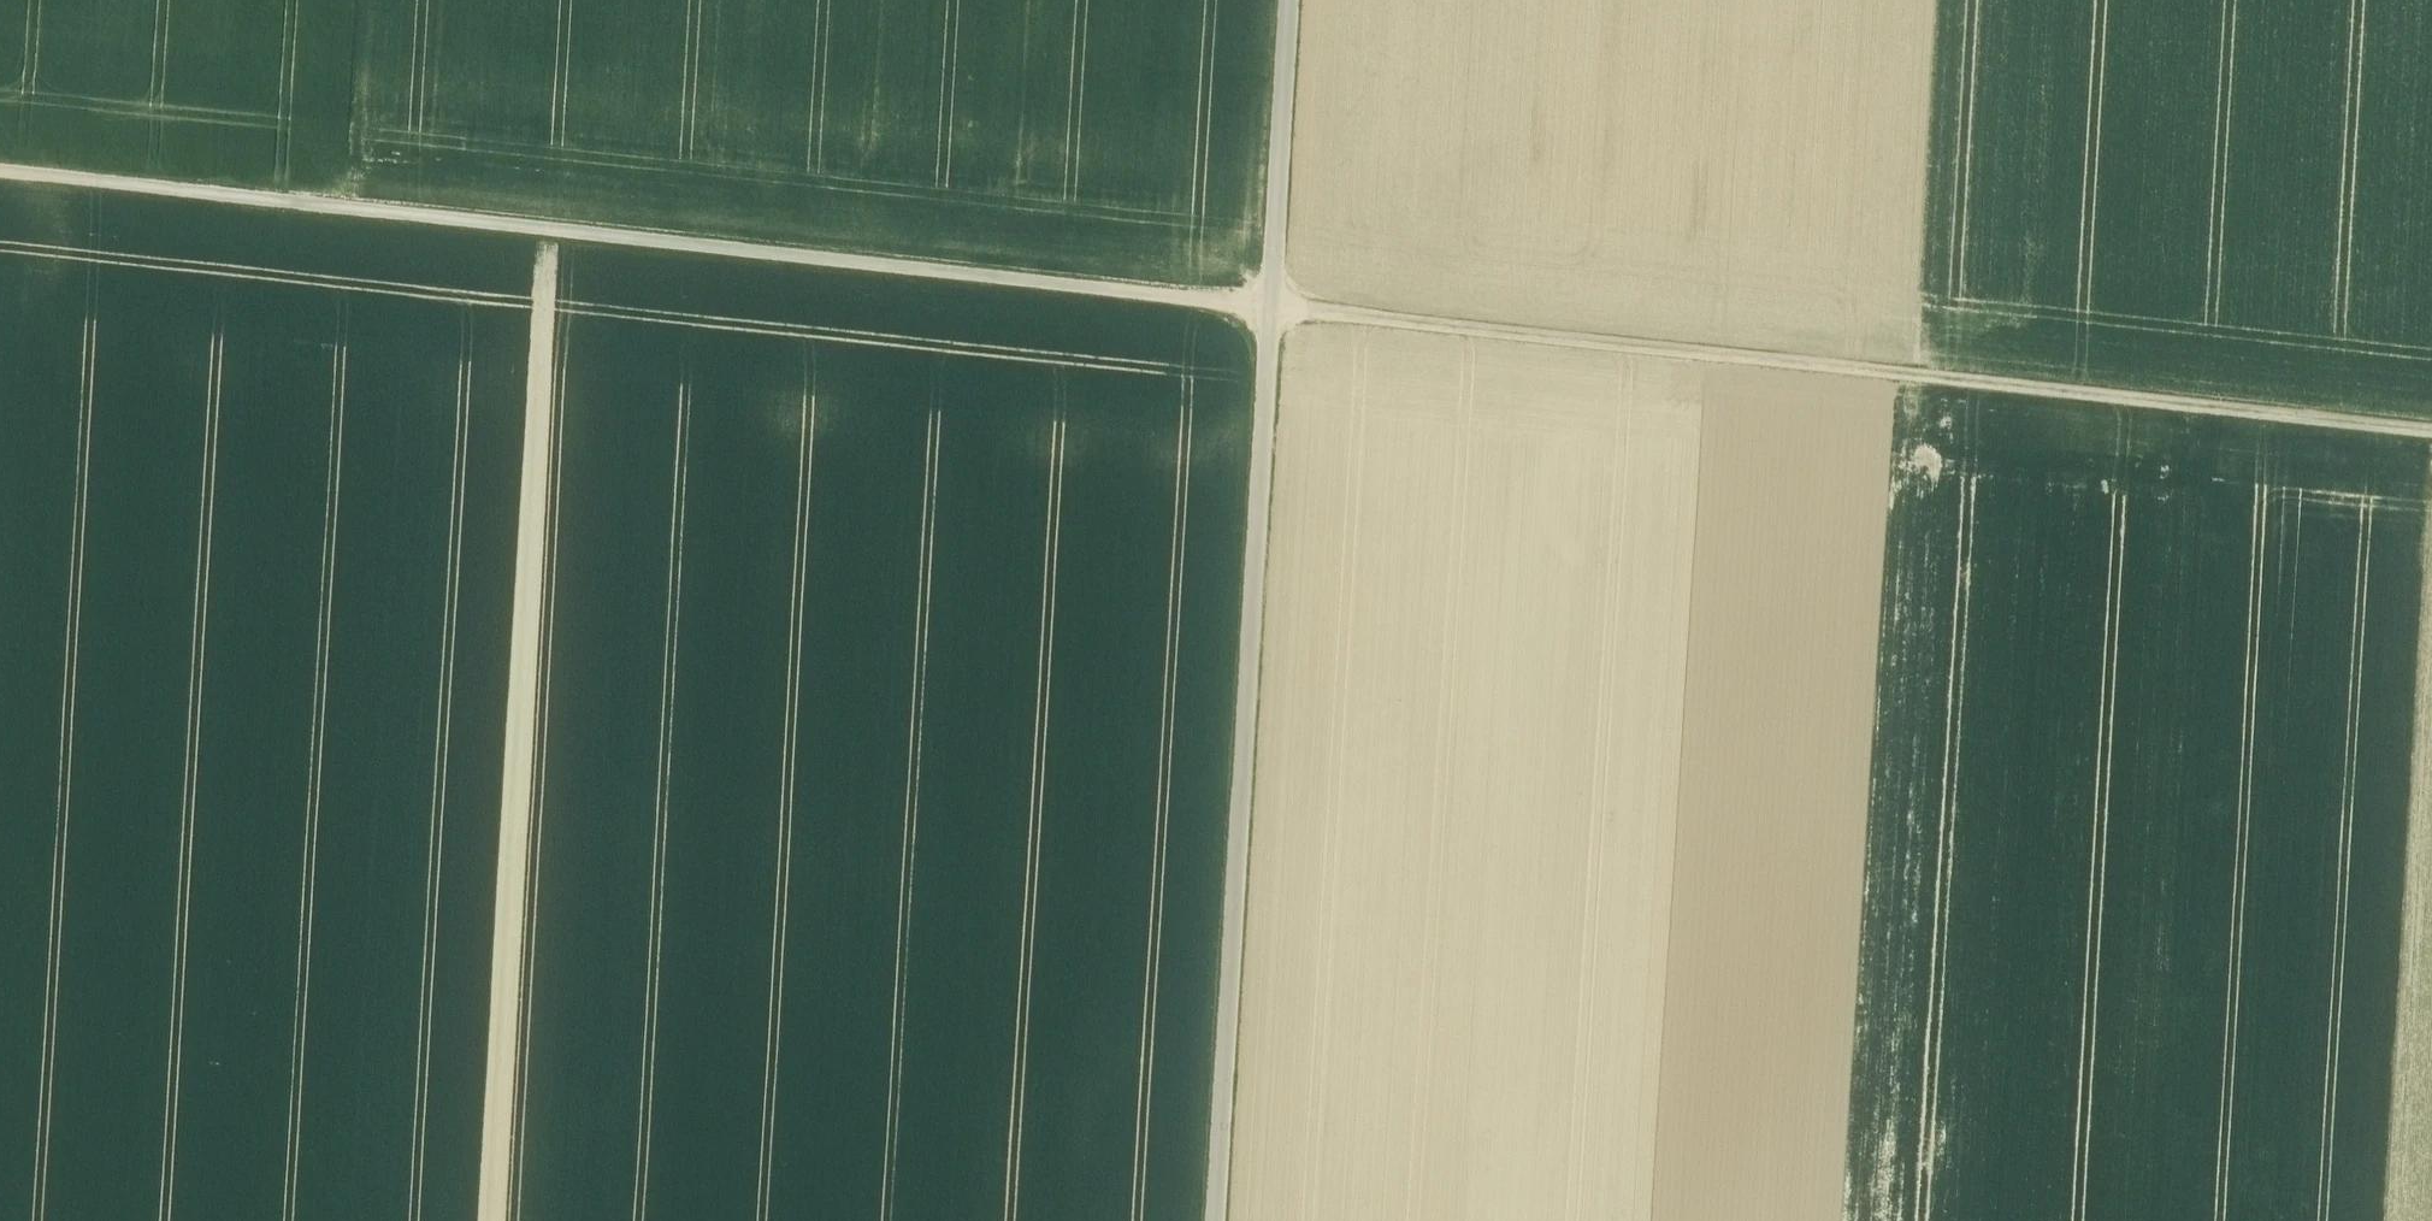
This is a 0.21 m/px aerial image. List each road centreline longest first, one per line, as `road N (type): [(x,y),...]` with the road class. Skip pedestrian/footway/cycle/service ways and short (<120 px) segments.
road 1 (track): [(2431,443),(0,181)]
road 2 (track): [(1290,0),(1216,1220)]

